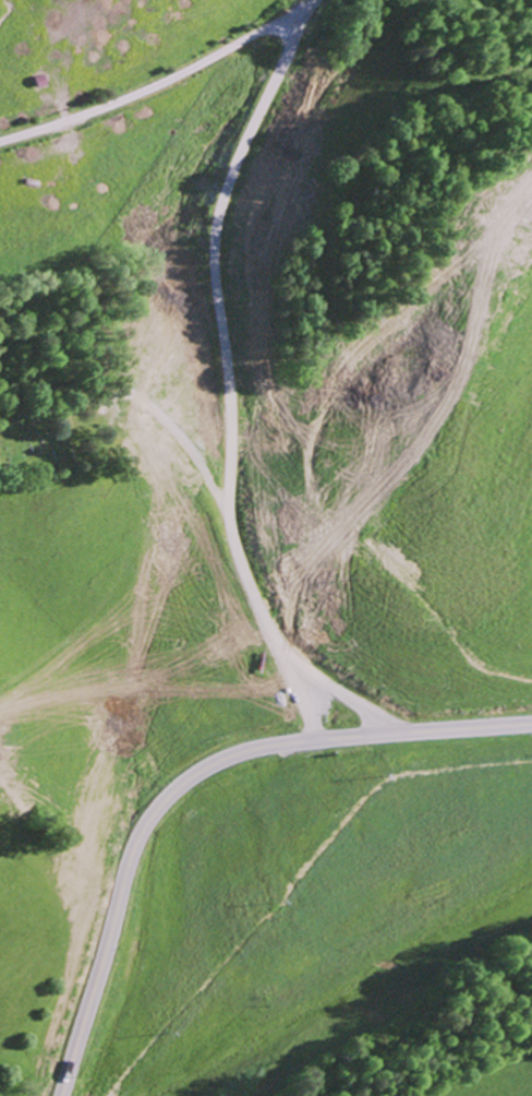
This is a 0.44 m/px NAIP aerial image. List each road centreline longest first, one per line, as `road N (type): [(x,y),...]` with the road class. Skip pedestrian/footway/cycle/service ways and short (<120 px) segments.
road 1 (trunk): [(0,754),(244,571),(531,291)]
road 2 (residential): [(316,0),(234,169),(218,229),(233,521),(244,571)]
road 3 (secondary): [(62,1095),(129,868),(158,810),(226,740),(328,666)]
road 4 (secondary): [(328,666),(362,702),(395,719),(443,728),(531,725)]
road 5 (secondary): [(244,571),(328,666)]

